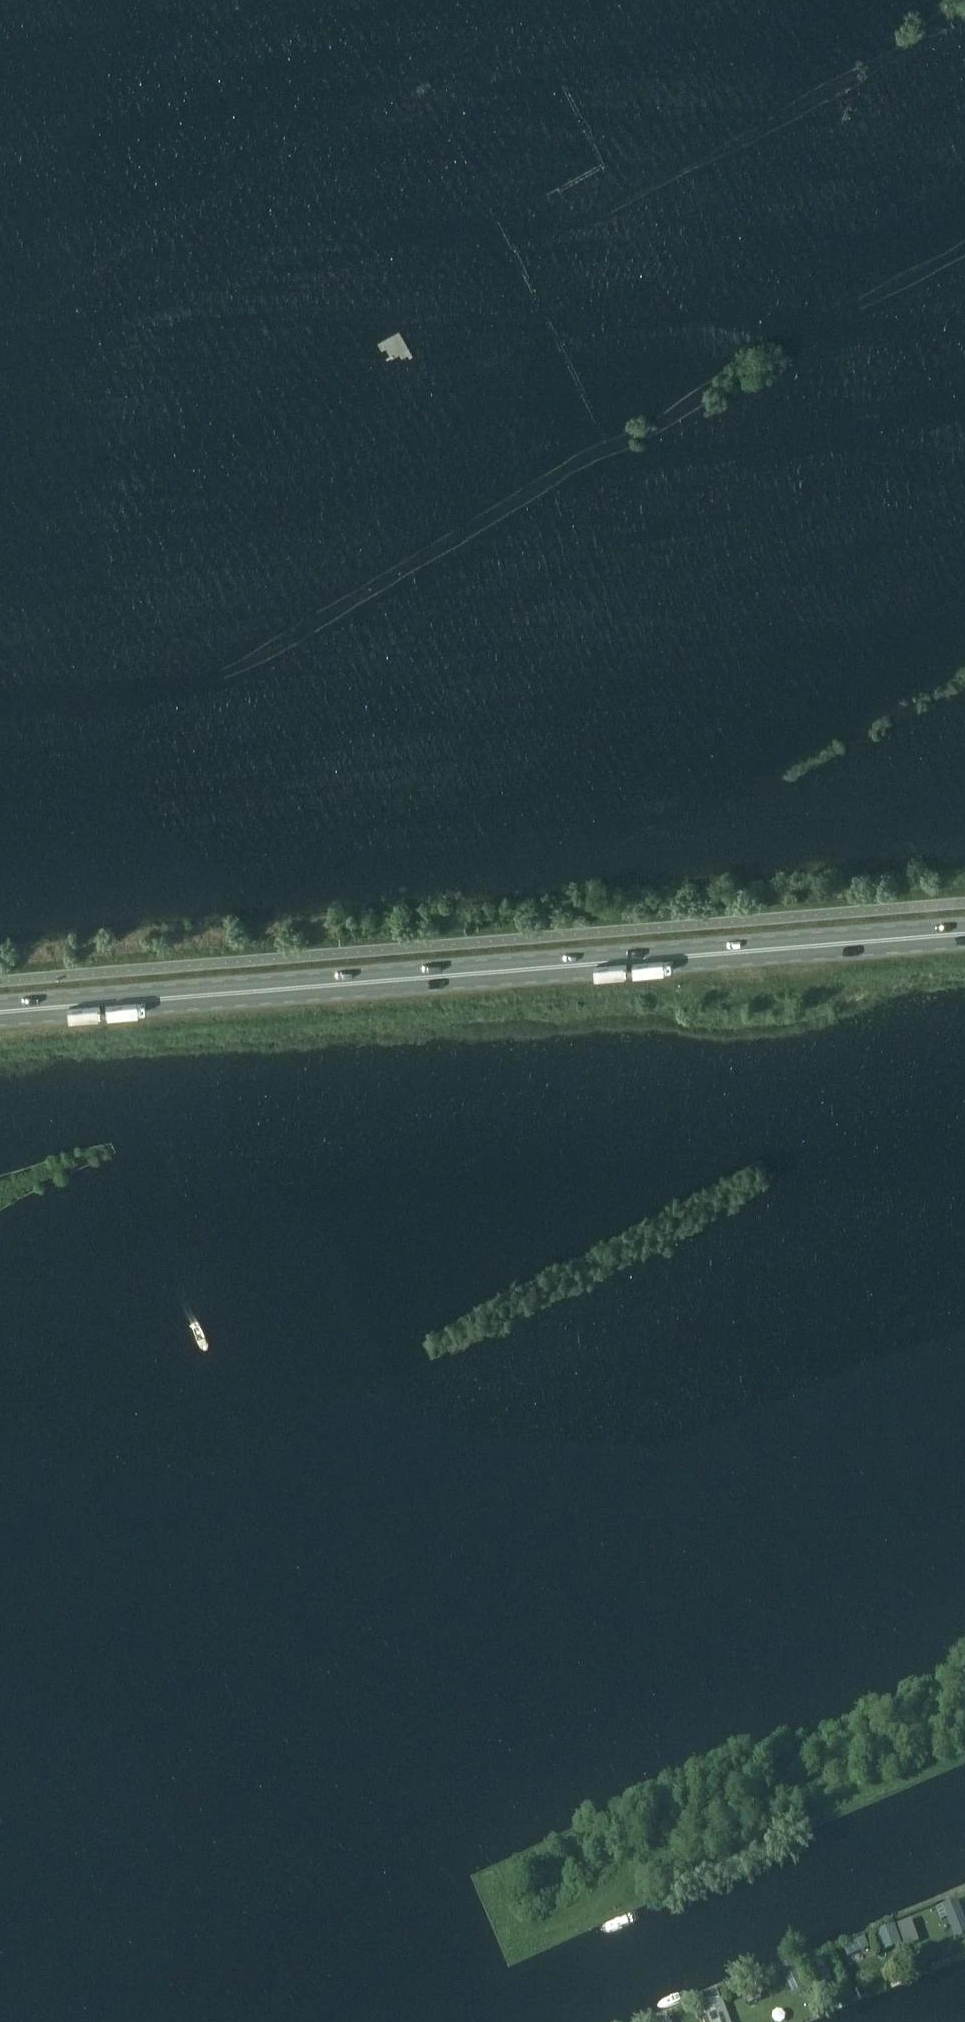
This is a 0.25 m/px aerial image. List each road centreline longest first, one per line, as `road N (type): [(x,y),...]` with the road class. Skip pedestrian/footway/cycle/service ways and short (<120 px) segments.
road 1 (primary): [(0,1013),(964,935)]

